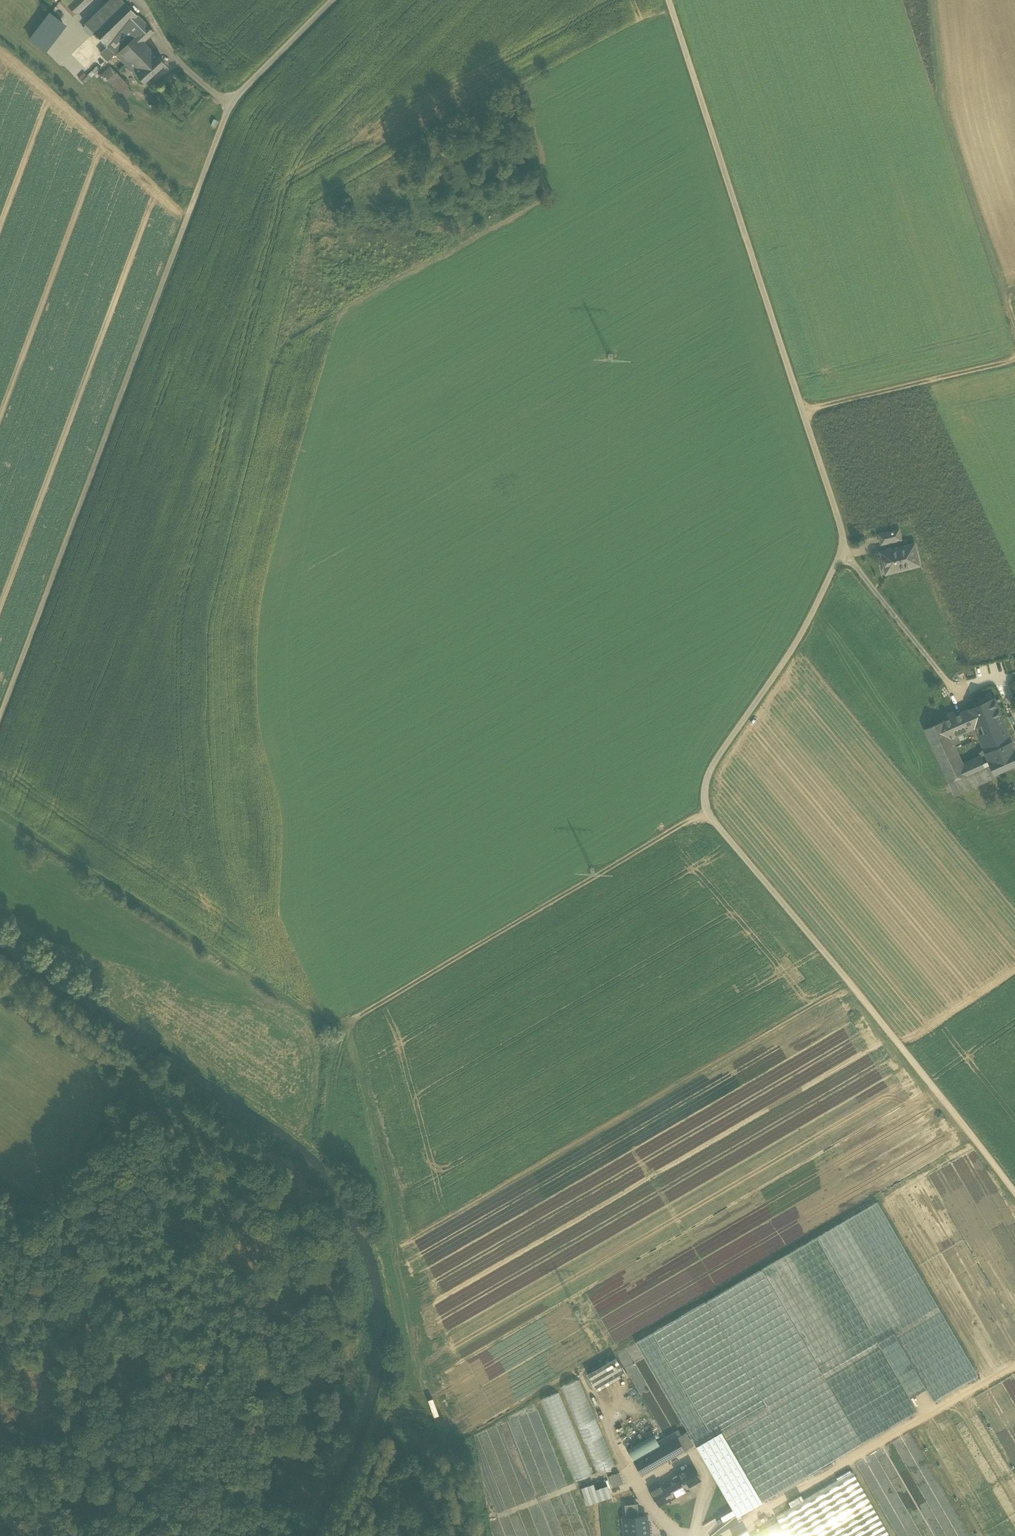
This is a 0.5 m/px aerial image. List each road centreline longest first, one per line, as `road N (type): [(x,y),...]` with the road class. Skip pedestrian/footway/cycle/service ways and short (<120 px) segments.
road 1 (unclassified): [(669,0),(842,534),(799,640),(709,769),(704,812),(1014,1197)]
road 2 (track): [(704,812),(331,1030),(0,815)]
road 3 (unclassified): [(334,0),(230,105),(0,714)]
road 4 (unclassified): [(726,1535),(1014,1365)]

